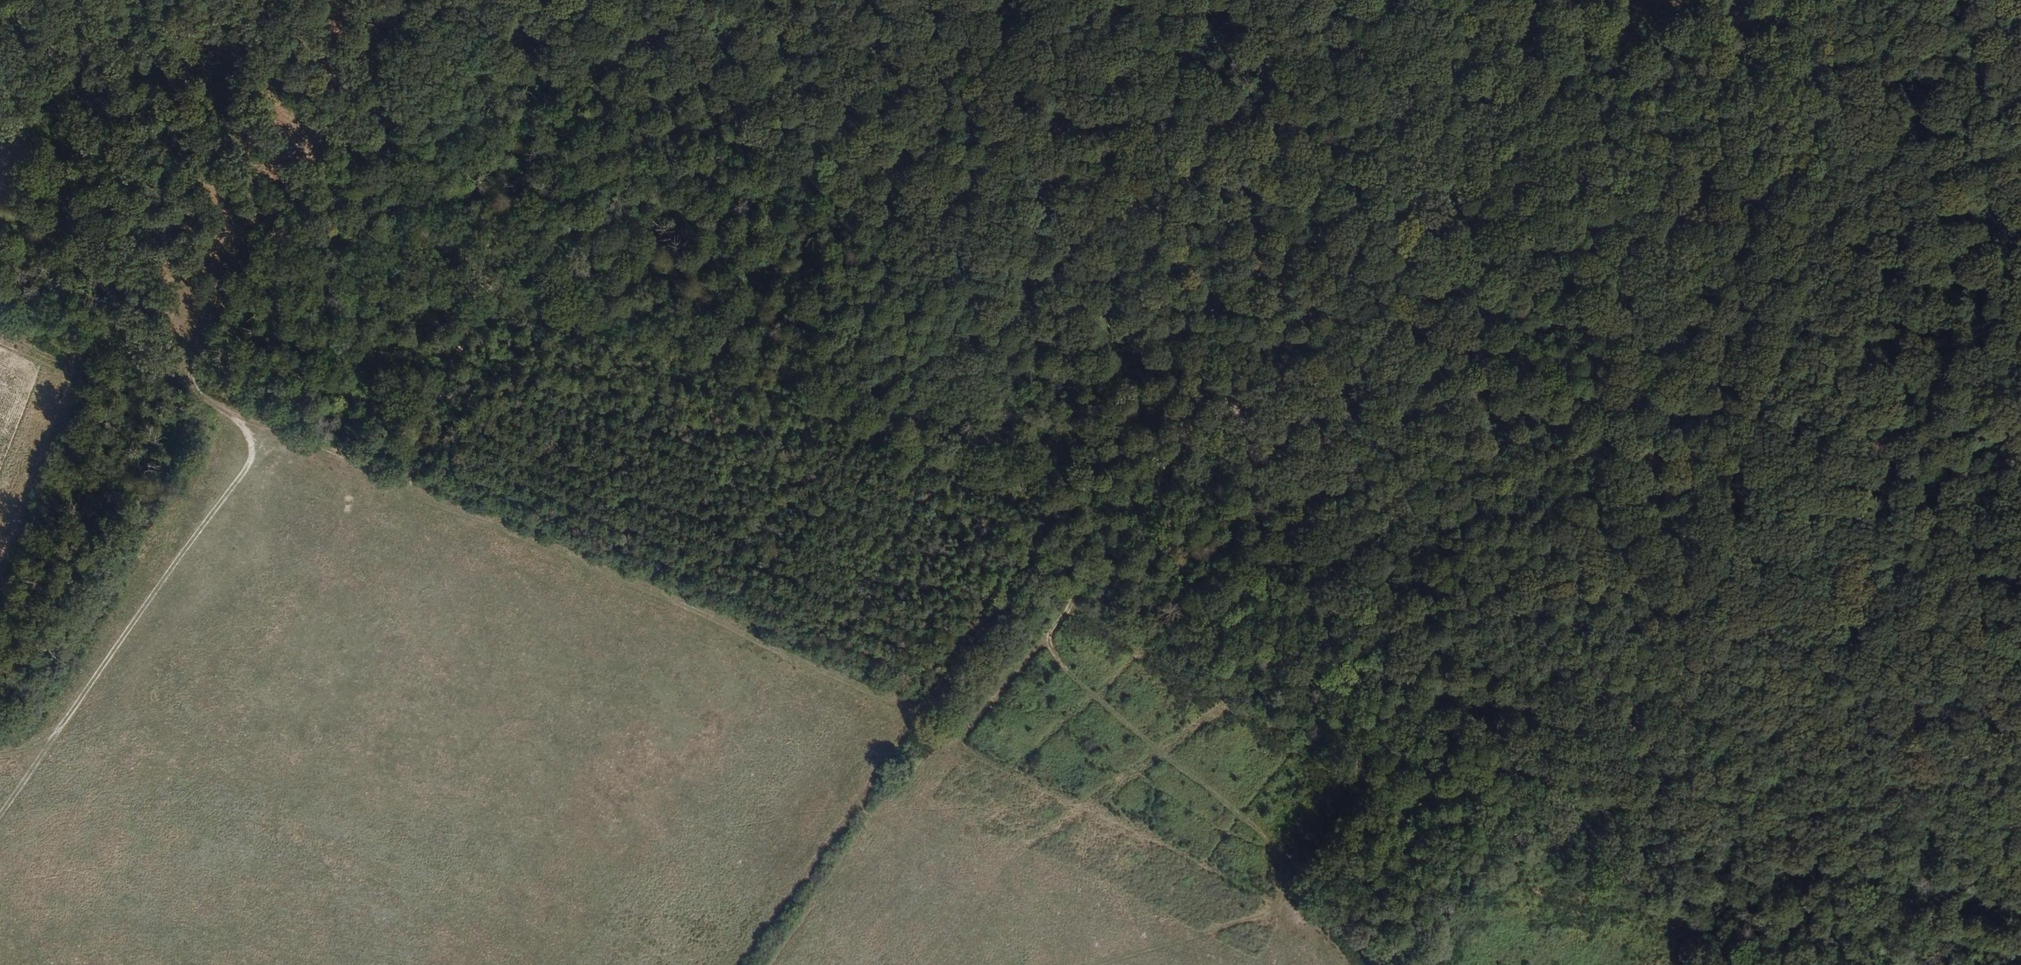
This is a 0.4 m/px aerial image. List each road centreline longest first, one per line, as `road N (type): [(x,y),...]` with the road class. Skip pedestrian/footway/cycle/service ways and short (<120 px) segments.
road 1 (track): [(2020,669),(1893,669),(1838,639),(1777,587),(1755,508),(1778,226),(1836,0)]
road 2 (track): [(0,746),(71,721),(253,462),(238,419),(169,358),(94,344)]

